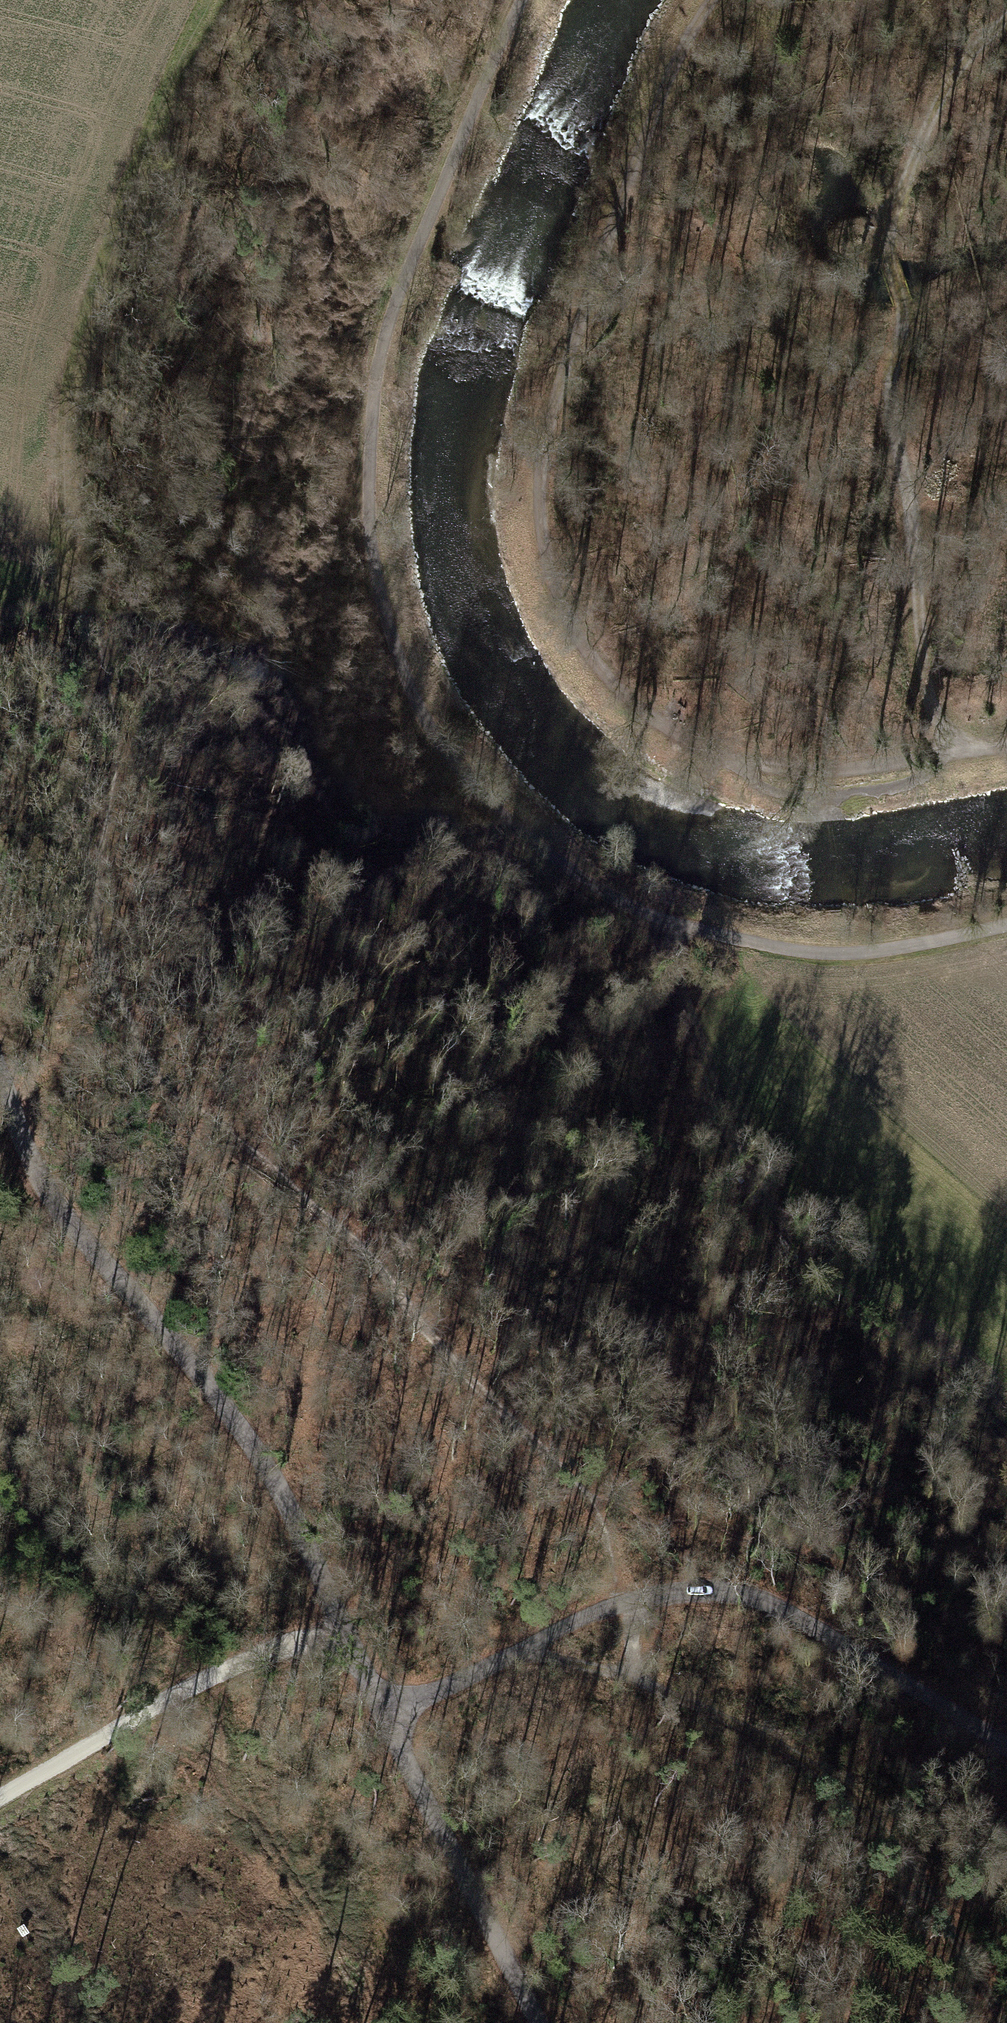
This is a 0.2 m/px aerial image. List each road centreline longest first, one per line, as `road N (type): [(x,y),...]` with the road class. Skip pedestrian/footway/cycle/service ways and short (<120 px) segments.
road 1 (track): [(93,599),(116,718),(96,875),(105,952),(162,1083),(361,1251),(507,1416),(586,1487),(630,1599),(622,1669),(765,1737),(855,1799),(906,1863),(1006,2022)]
road 2 (track): [(523,0),(381,352),(369,521),(378,586),(420,707),(494,810),(598,892),(676,921),(815,956),(889,951),(1006,925)]
road 3 (track): [(1006,744),(820,772),(758,766),(700,749),(655,721),(599,668),(567,614),(544,549),(539,502),(556,391),(618,209)]
road 4 (track): [(948,753),(899,486),(902,304),(889,262),(891,226),(955,72),(1006,19)]
road 5 (residential): [(0,1070),(43,1190),(177,1343),(245,1437),(393,1723)]
road 6 (track): [(225,0),(169,99),(99,308),(93,599),(0,620)]
road 7 (residential): [(1006,1750),(801,1620),(709,1590),(630,1599),(526,1644),(393,1723)]
road 8 (track): [(676,921),(673,961),(699,1053),(724,1135),(754,1190),(798,1251),(1006,1443)]
road 9 (track): [(350,1638),(213,1674),(0,1796)]
road 10 (residential): [(393,1723),(539,2022)]
road 11 (track): [(618,209),(677,62),(712,0)]

